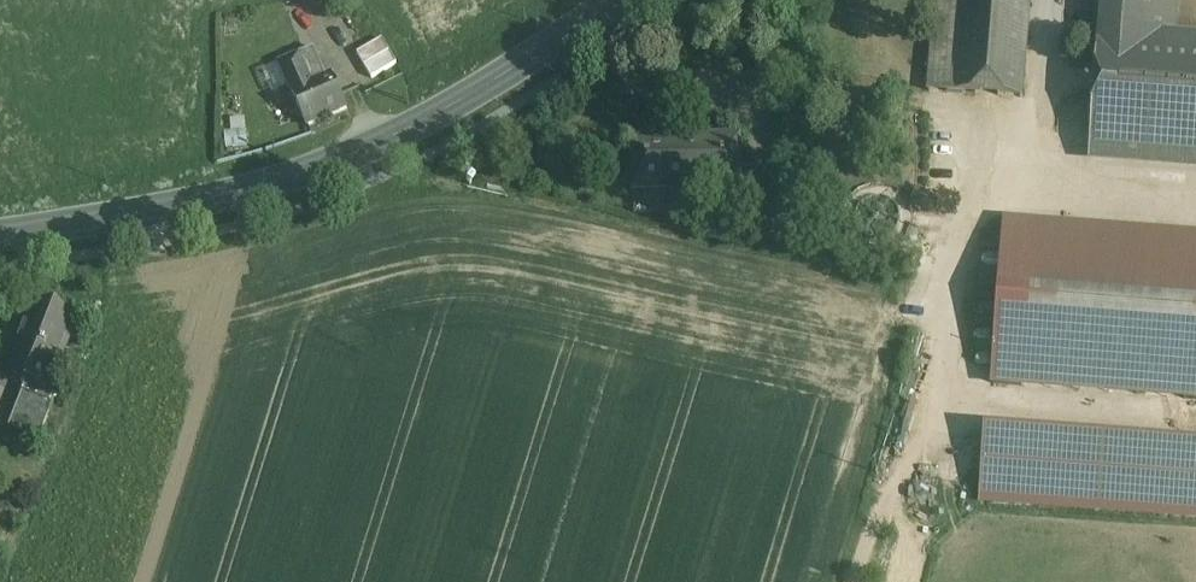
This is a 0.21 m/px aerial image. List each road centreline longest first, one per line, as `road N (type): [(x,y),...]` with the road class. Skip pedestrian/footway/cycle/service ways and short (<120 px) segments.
road 1 (secondary): [(0,236),(171,209),(317,170),(447,109),(618,0)]

